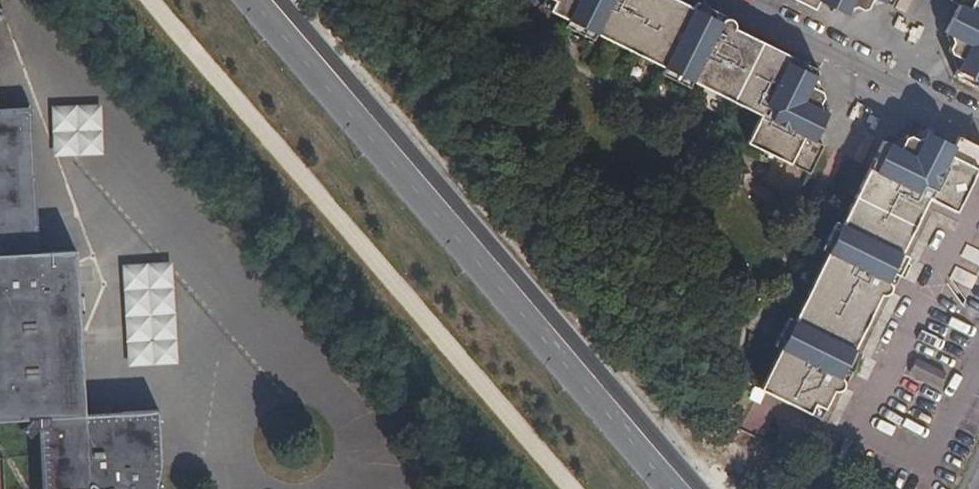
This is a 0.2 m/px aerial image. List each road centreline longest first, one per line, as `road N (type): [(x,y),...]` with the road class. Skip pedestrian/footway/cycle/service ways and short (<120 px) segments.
road 1 (primary): [(683,488),(258,0)]
road 2 (residential): [(978,120),(733,0)]

